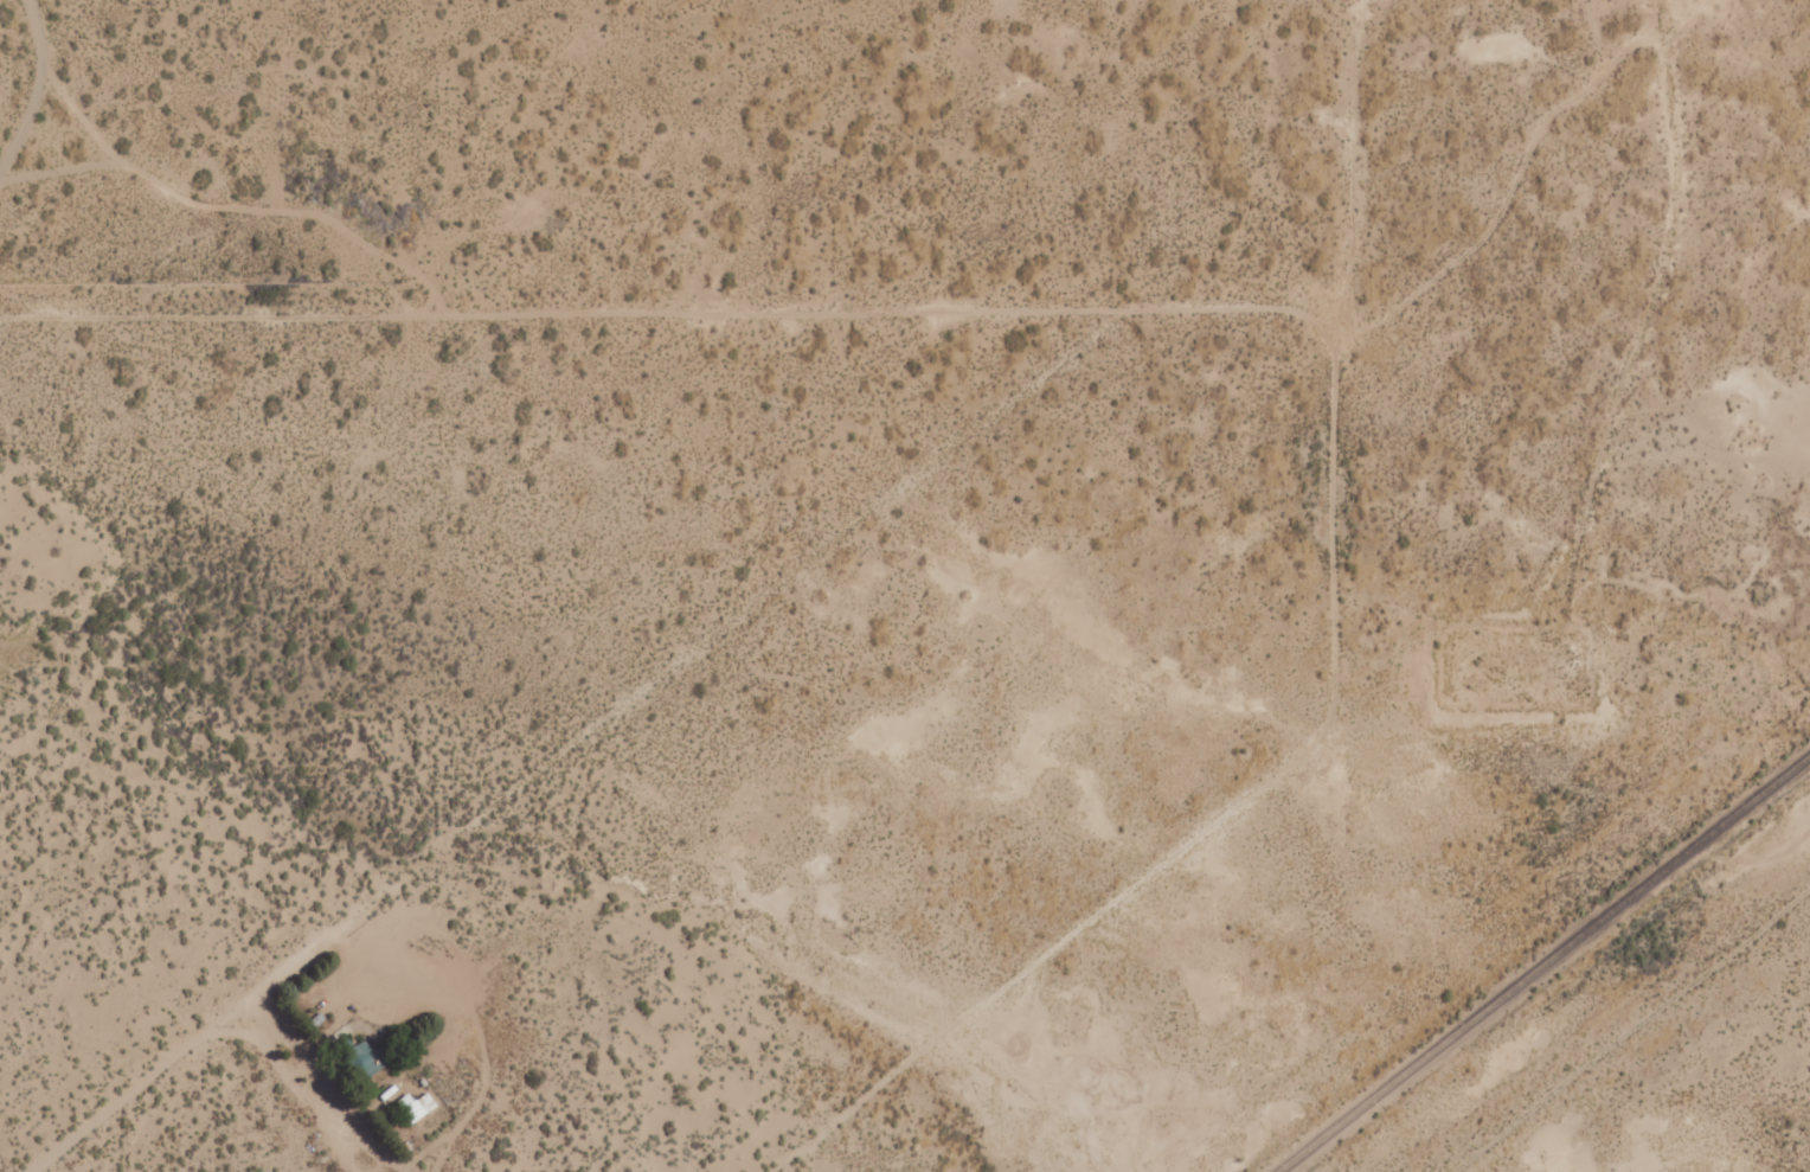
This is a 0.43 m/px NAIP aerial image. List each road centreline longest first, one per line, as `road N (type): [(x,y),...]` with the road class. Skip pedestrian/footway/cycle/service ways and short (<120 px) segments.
road 1 (track): [(1465,1171),(1809,900)]
road 2 (residential): [(21,1171),(197,1031)]

